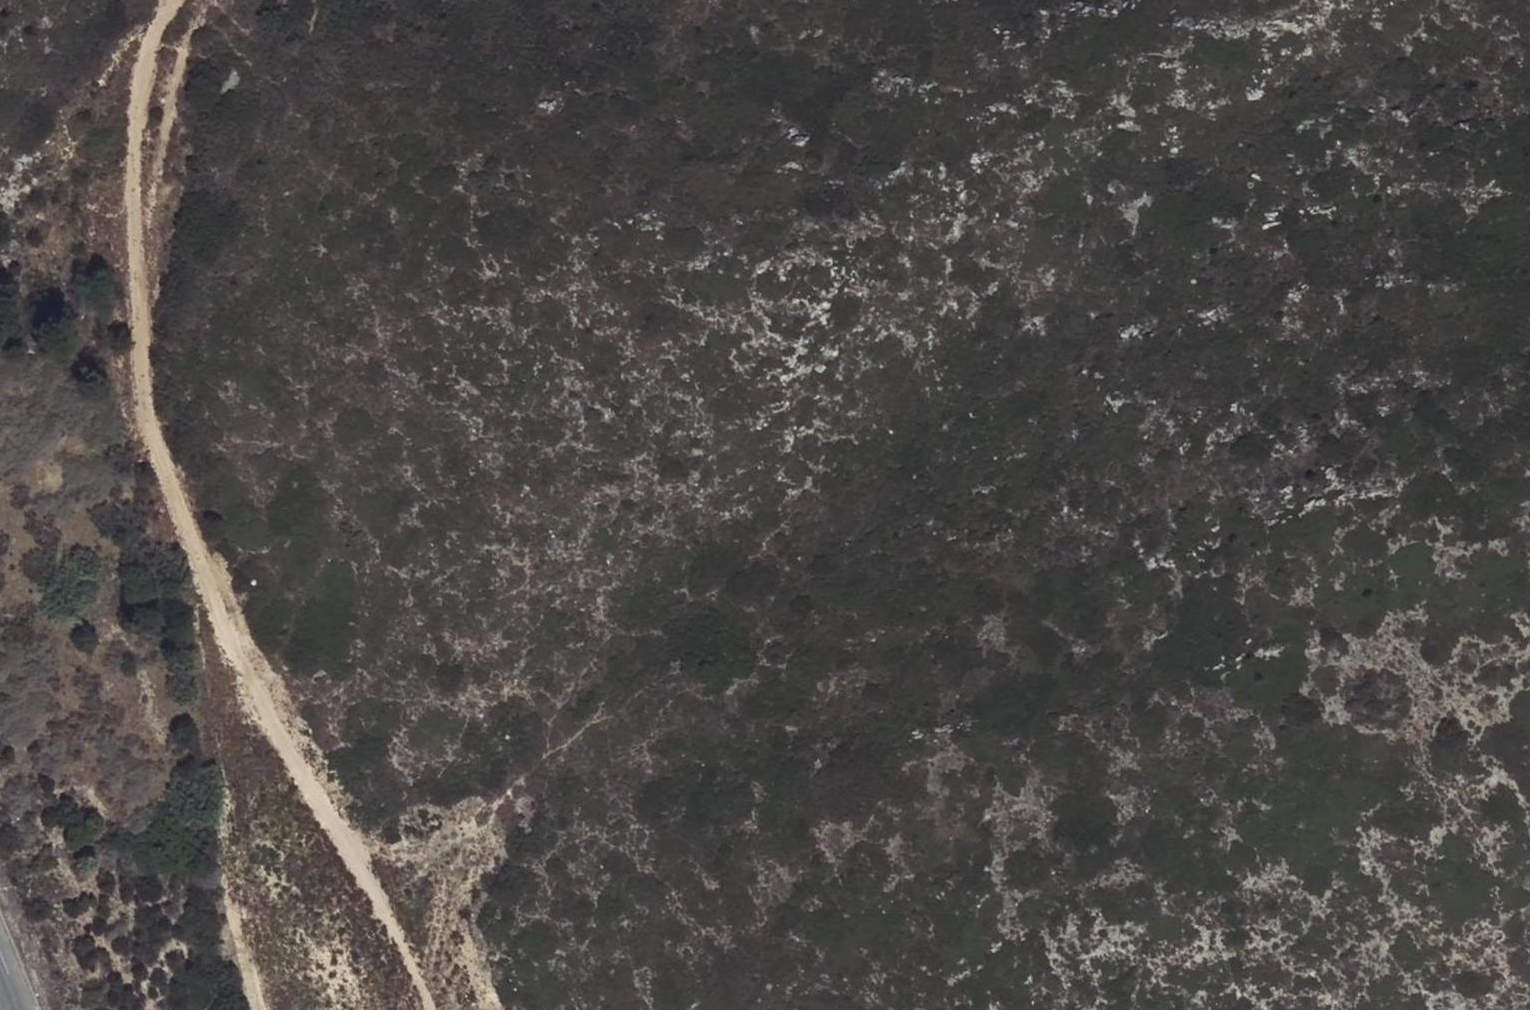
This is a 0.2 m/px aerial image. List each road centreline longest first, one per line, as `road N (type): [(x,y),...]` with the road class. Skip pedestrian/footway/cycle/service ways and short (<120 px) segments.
road 1 (track): [(426,1009),(383,910),(197,568),(145,427),(133,176),(143,74),(166,0)]

